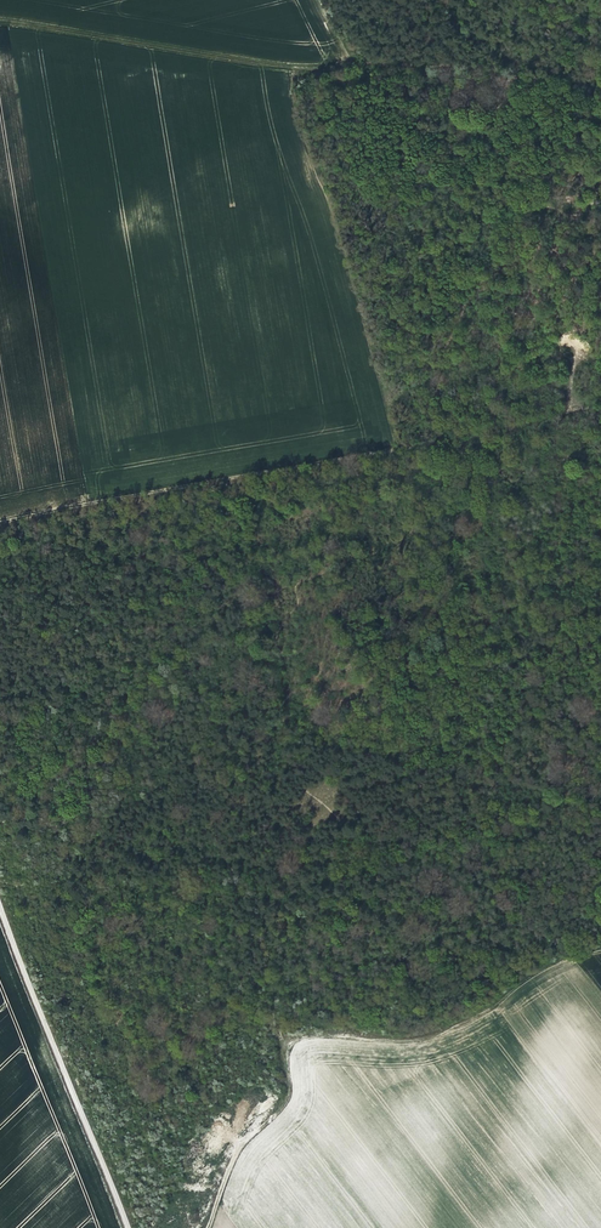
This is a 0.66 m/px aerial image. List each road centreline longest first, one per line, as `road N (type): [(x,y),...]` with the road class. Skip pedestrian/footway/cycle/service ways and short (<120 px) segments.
road 1 (track): [(600,404),(0,526)]
road 2 (track): [(600,92),(520,72),(298,72),(0,27)]
road 3 (track): [(600,948),(570,954),(474,1019),(413,1040),(286,1042),(293,1089),(228,1166),(204,1227)]
road 4 (track): [(128,1227),(0,897)]

